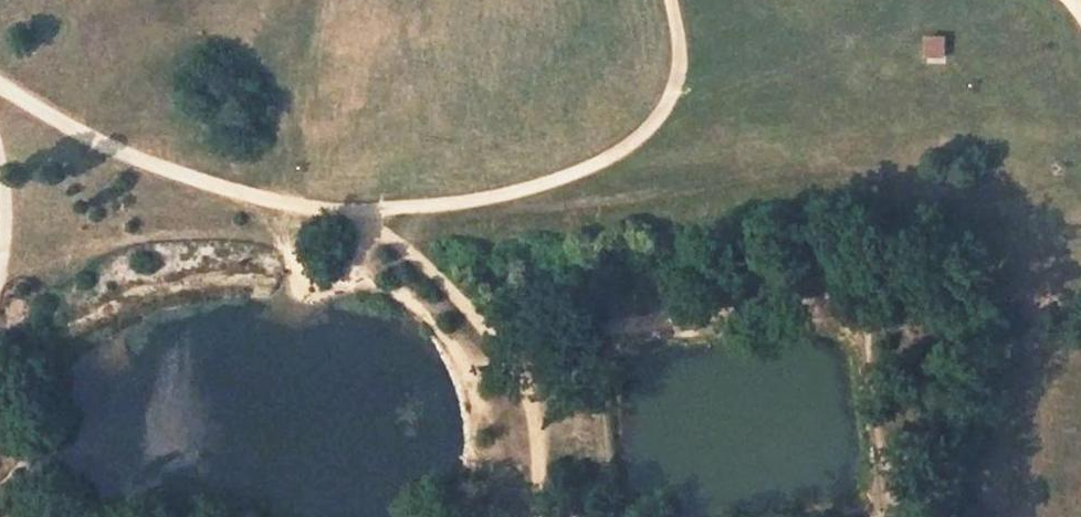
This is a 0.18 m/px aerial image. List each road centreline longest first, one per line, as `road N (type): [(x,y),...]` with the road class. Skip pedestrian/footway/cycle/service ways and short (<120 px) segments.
road 1 (track): [(0,87),(128,157),(211,185),(342,214),(443,209),(547,185),(640,136),(680,79),(671,0)]
road 2 (track): [(342,214),(419,259),(500,341),(535,403),(544,475),(538,516)]

